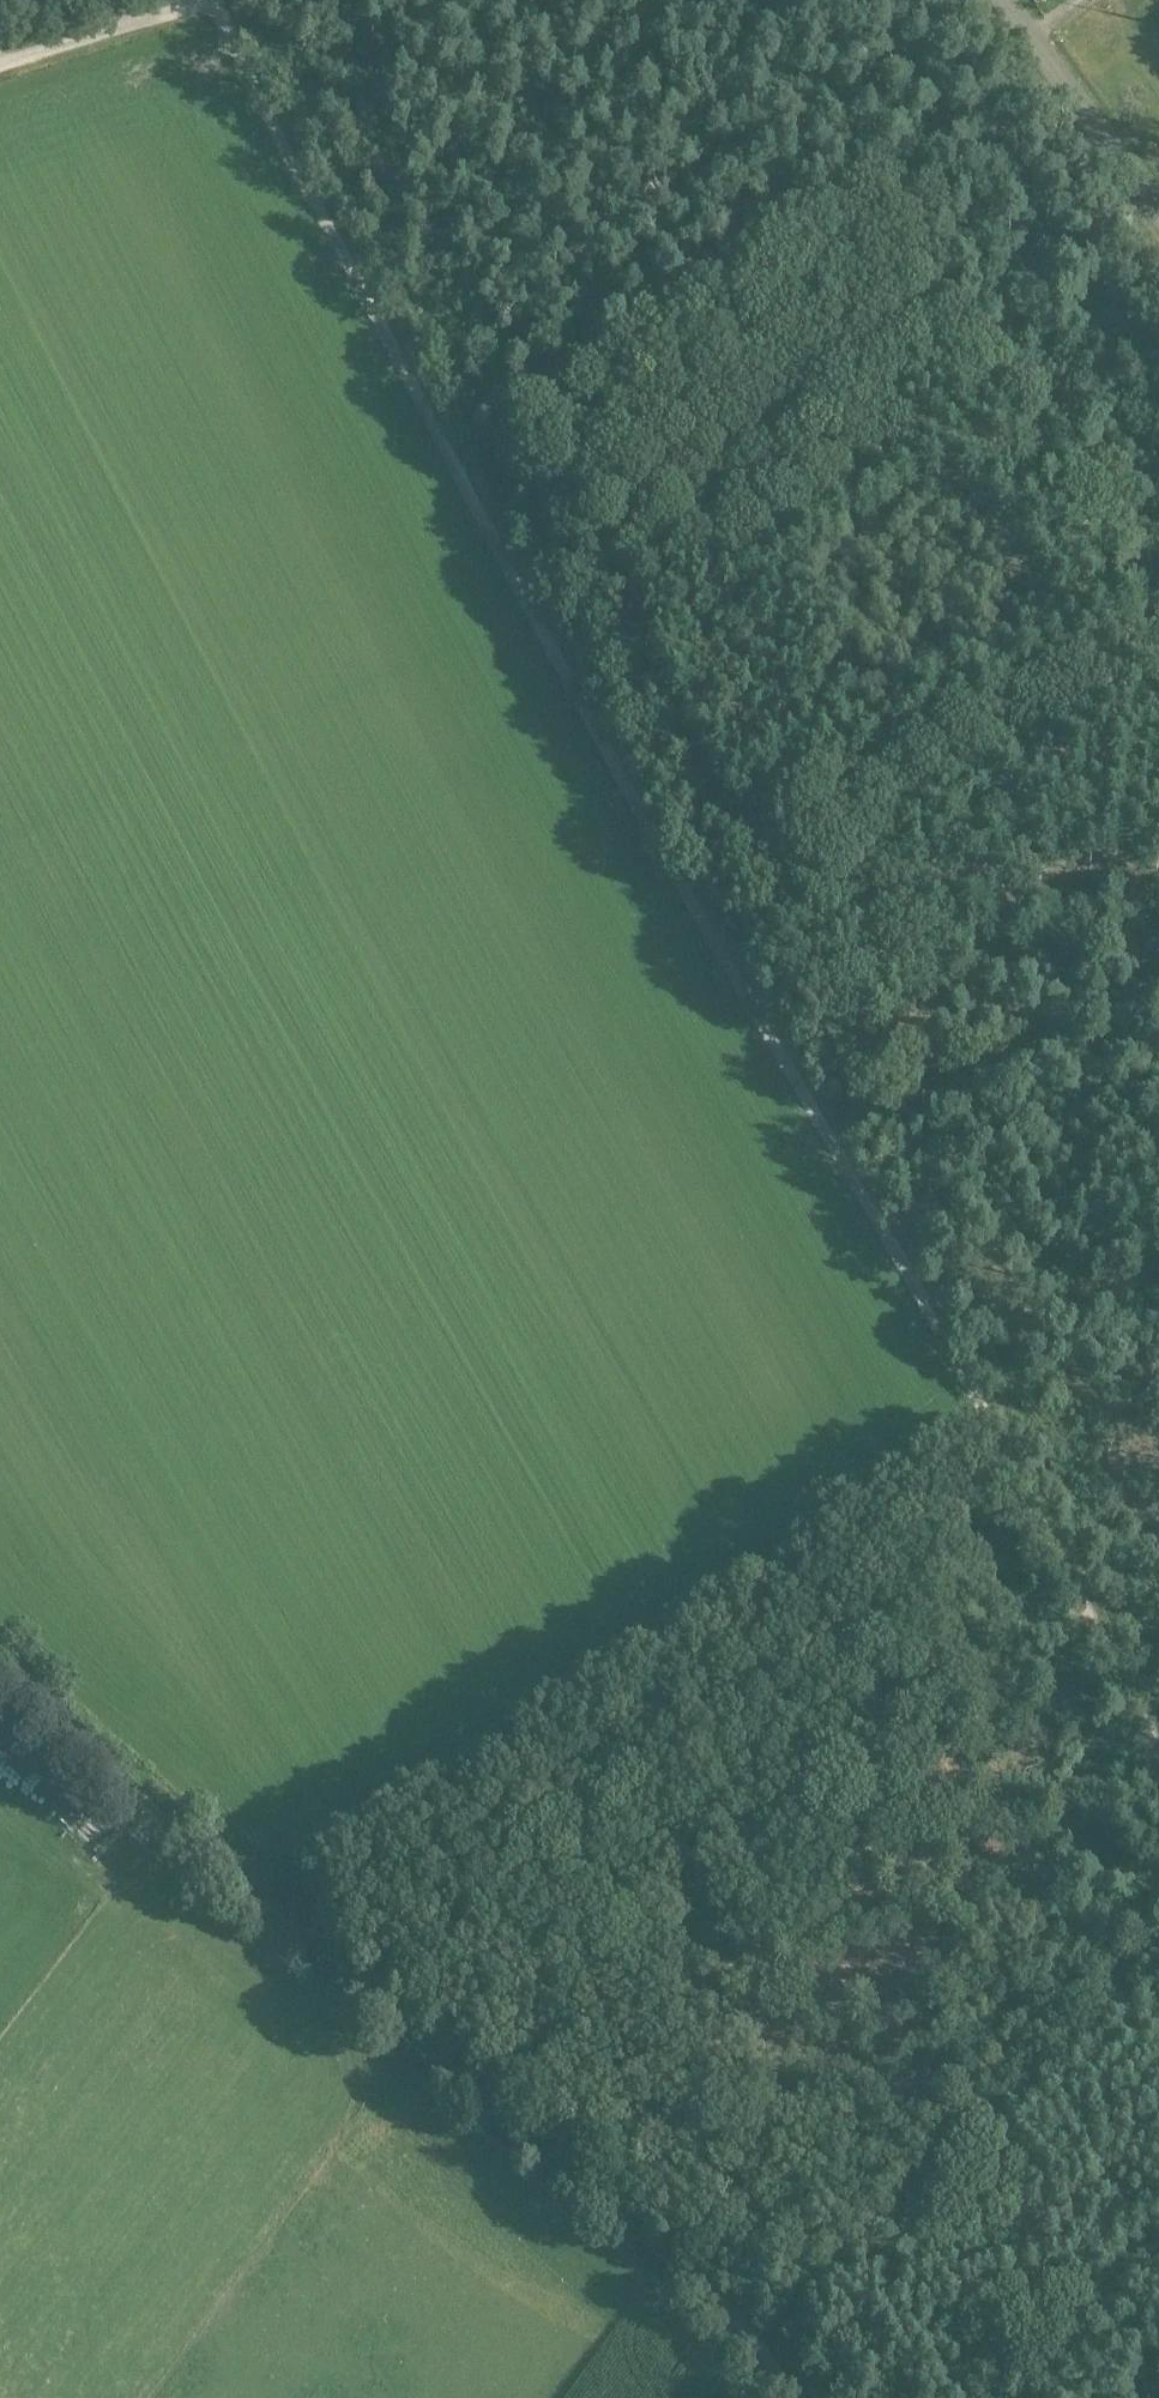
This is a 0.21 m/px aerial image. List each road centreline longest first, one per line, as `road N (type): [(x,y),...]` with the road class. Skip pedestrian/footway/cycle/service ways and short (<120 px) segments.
road 1 (track): [(1158,1736),(987,1412),(636,803),(455,464)]
road 2 (track): [(214,0),(455,464)]
road 3 (tertiary): [(1004,0),(1158,212)]
road 4 (unclassified): [(212,0),(0,64)]

